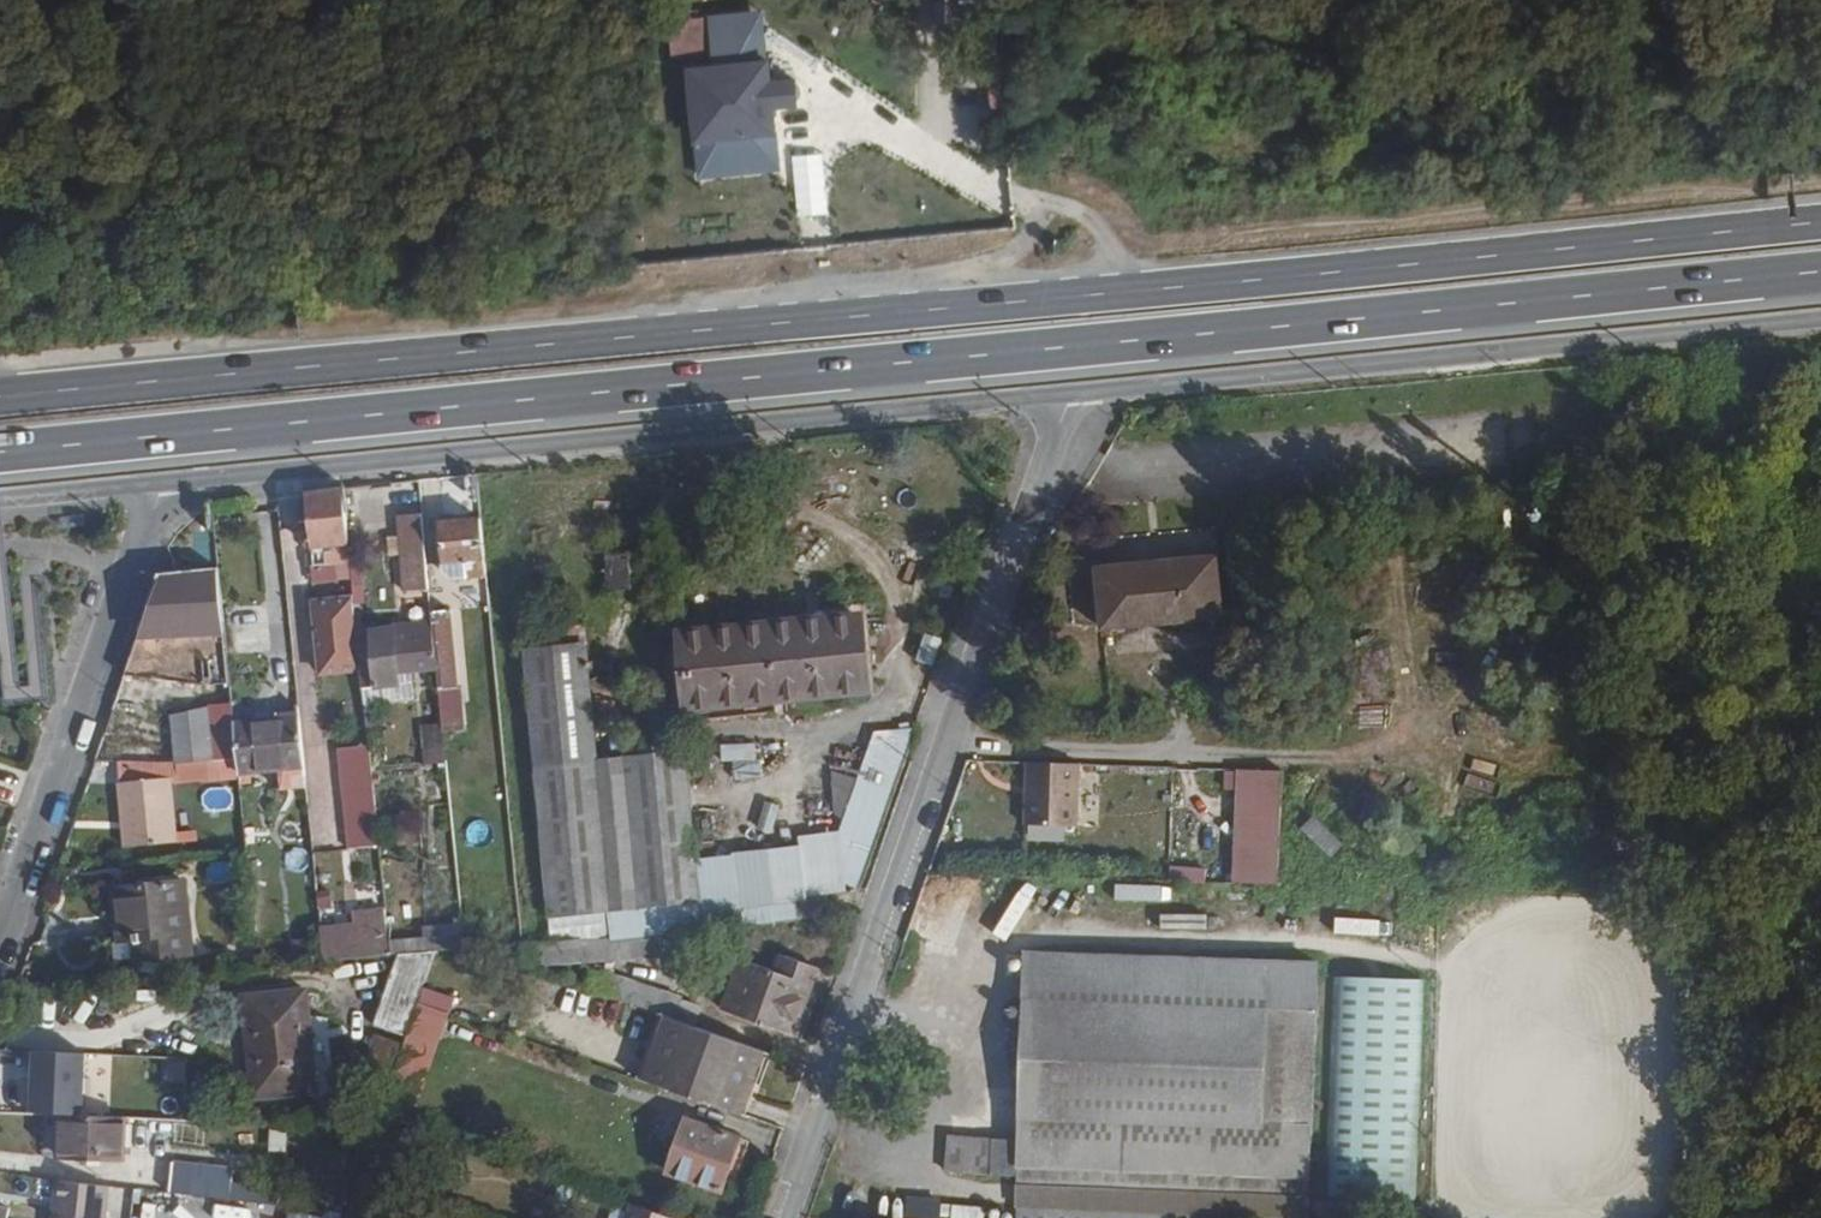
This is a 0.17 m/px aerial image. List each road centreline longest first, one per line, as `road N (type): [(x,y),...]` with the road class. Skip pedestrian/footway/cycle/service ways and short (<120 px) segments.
road 1 (trunk): [(0,451),(1820,271)]
road 2 (trunk): [(1820,220),(0,397)]
road 3 (residential): [(163,483),(1071,395)]
road 4 (residential): [(784,1217),(1071,395)]
road 5 (unclassified): [(1071,395),(1820,318)]
road 6 (residential): [(0,952),(163,483)]
road 7 (residential): [(0,499),(163,483)]

